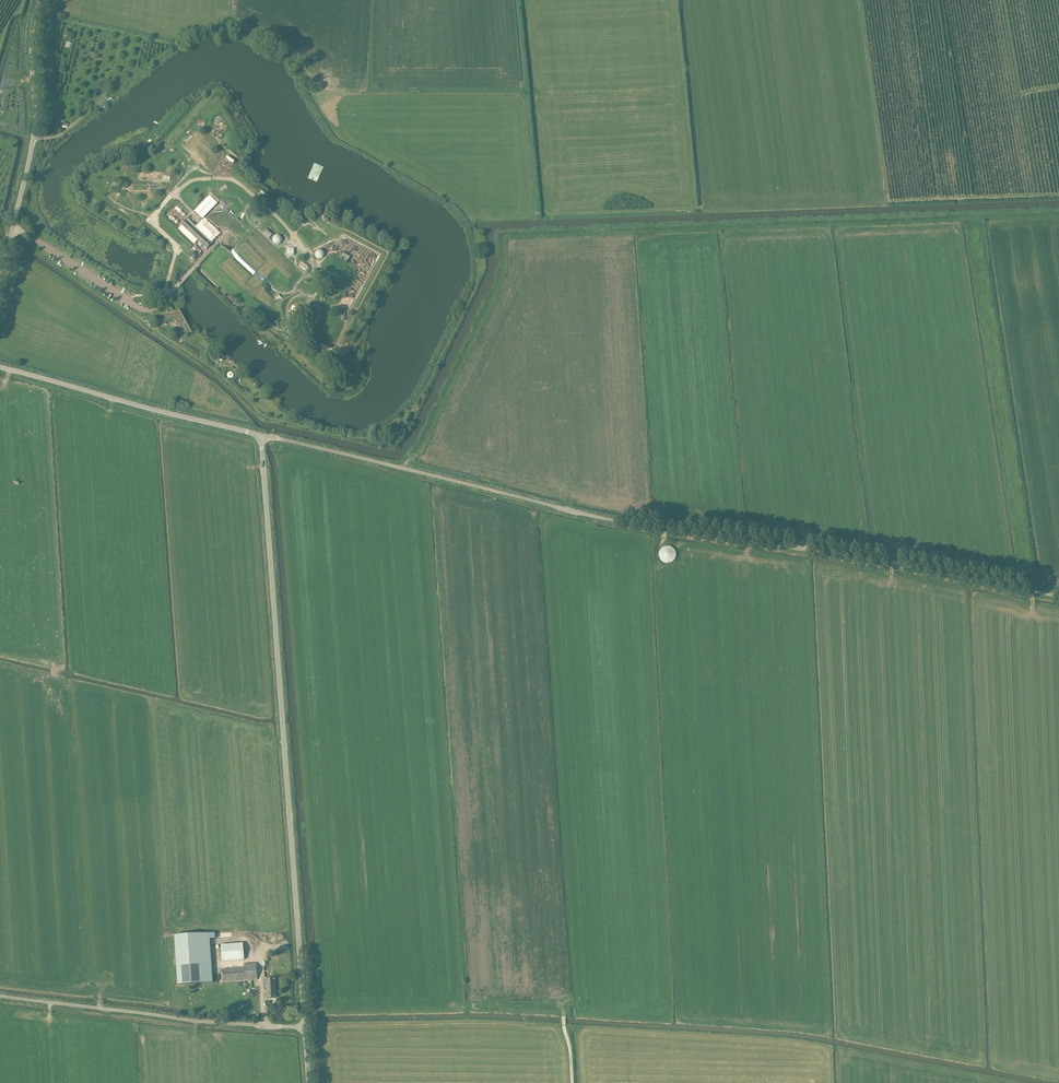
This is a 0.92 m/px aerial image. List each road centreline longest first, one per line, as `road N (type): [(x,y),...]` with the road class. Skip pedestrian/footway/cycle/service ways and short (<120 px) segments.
road 1 (unclassified): [(1058,596),(615,520),(259,436)]
road 2 (unclassified): [(304,1027),(259,436)]
road 3 (unclassified): [(304,1027),(0,996)]
road 4 (unclassified): [(0,279),(32,143),(38,0)]
road 5 (unclassified): [(259,436),(0,367)]
road 6 (track): [(284,423),(264,417),(214,366),(133,314),(130,302)]

